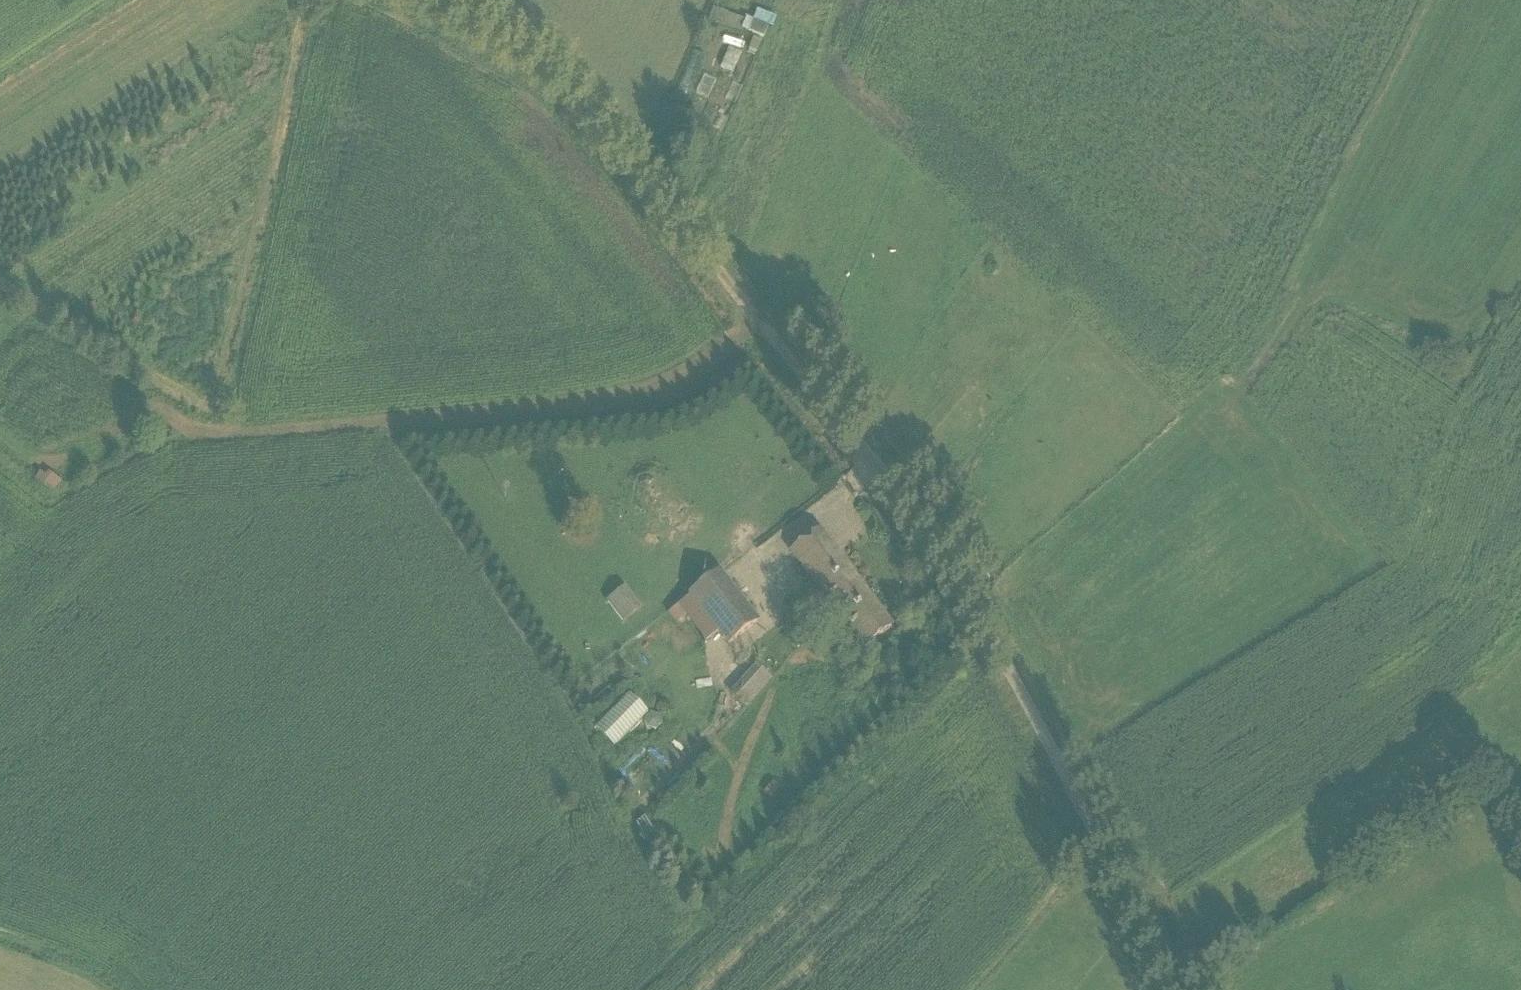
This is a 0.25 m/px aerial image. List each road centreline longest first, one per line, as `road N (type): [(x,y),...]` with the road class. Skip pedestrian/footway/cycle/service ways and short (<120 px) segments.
road 1 (track): [(764,322),(718,358),(654,389),(583,403),(192,436),(132,460),(0,549)]
road 2 (unclassified): [(1170,989),(928,538),(831,416)]
road 3 (track): [(831,416),(592,108),(490,30),(428,0)]

